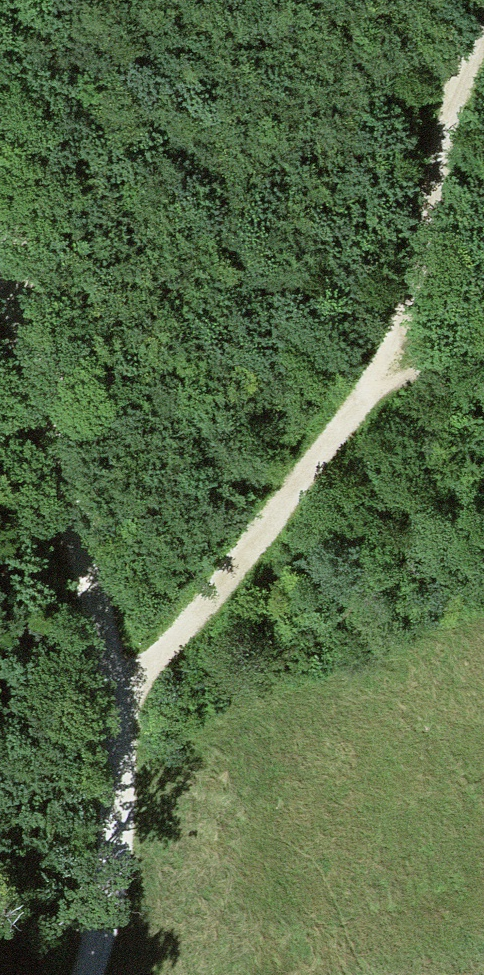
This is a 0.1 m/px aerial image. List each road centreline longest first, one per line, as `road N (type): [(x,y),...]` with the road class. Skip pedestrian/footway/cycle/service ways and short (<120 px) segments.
road 1 (track): [(117,702),(107,636),(0,272)]
road 2 (track): [(117,702),(382,377)]
road 3 (track): [(382,377),(419,269),(460,69),(483,25)]
road 4 (track): [(78,974),(105,910),(117,702)]

